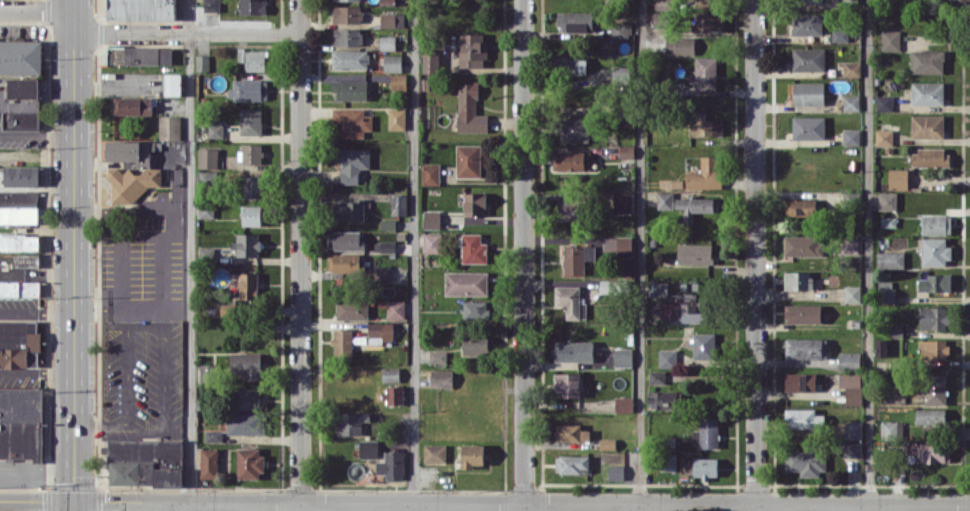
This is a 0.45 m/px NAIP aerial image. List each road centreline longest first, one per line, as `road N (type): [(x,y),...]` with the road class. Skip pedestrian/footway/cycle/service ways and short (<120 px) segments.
road 1 (residential): [(0,499),(969,502)]
road 2 (residential): [(753,0),(755,510)]
road 3 (secondary): [(72,0),(74,510)]
road 4 (residential): [(522,0),(523,510)]
road 5 (residential): [(300,0),(300,510)]
road 6 (residential): [(72,32),(300,32)]

